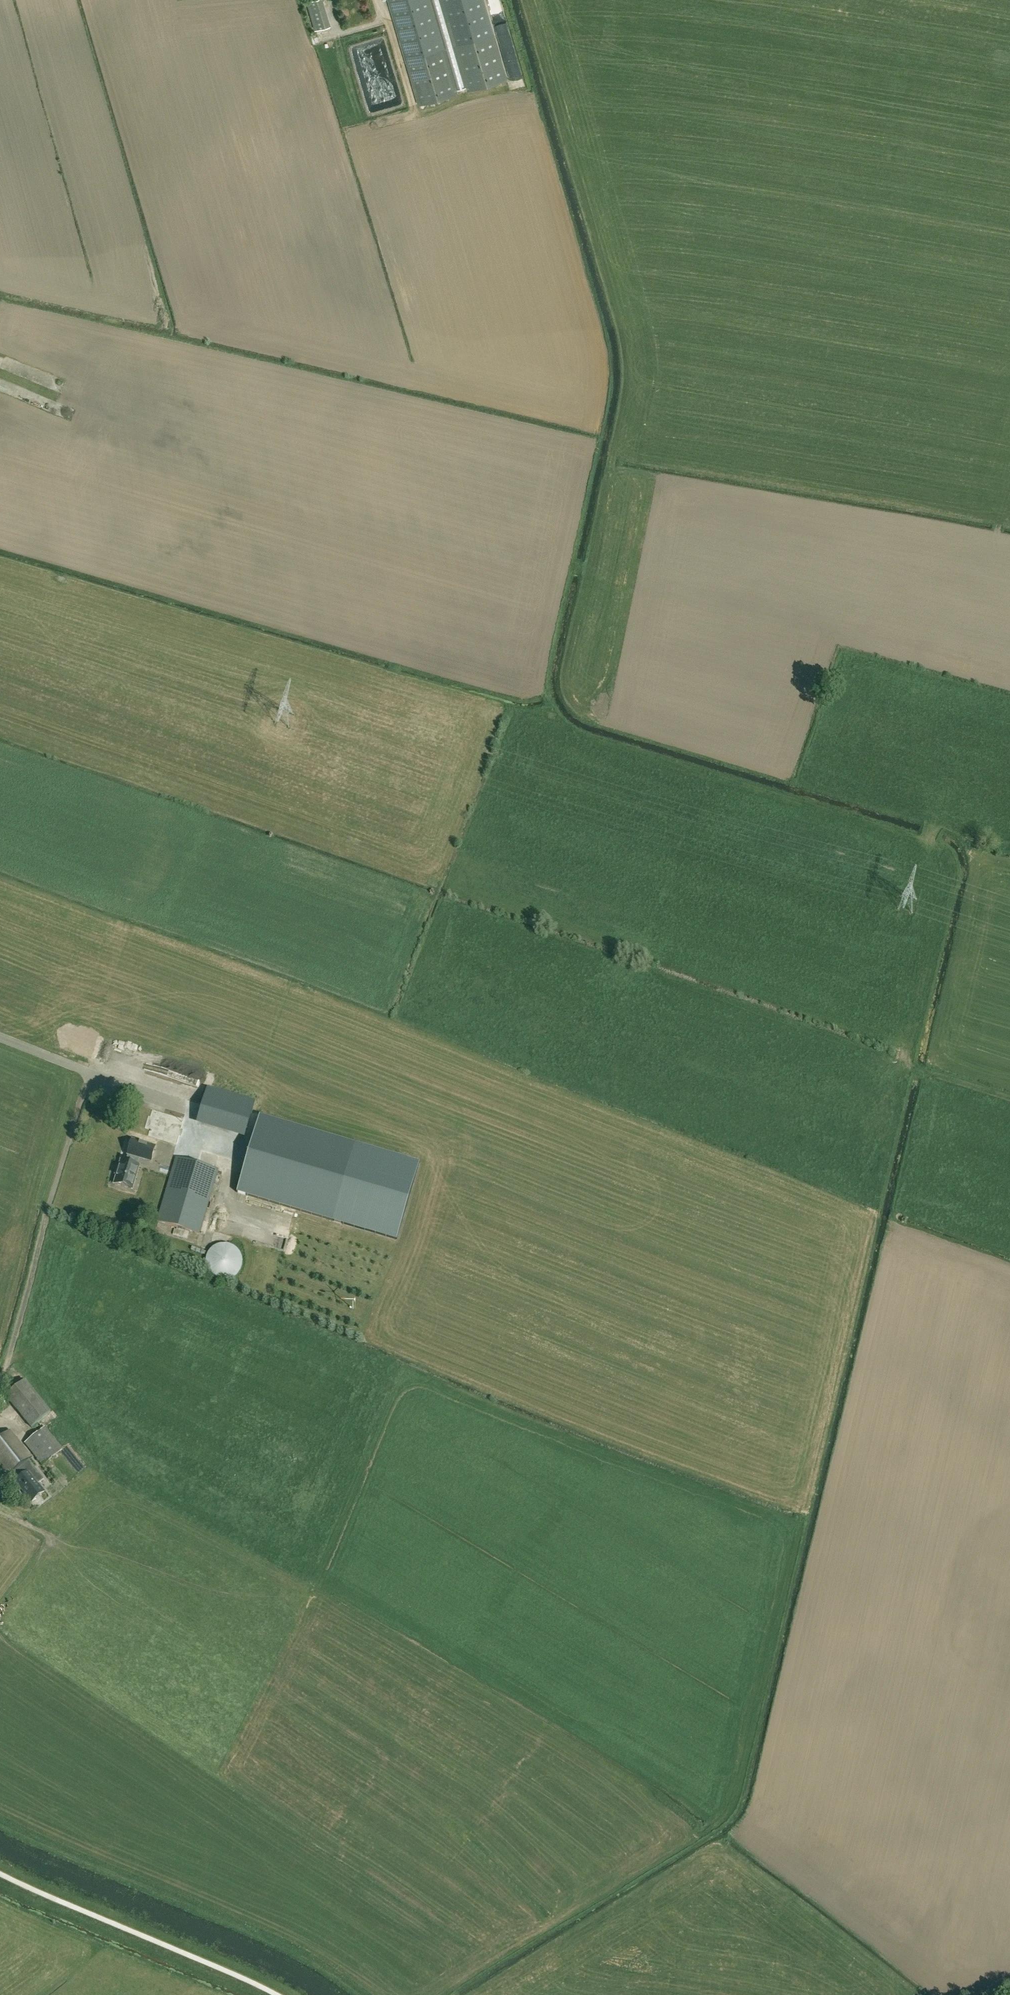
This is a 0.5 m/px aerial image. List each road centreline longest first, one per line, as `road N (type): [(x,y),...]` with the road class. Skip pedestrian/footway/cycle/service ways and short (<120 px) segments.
road 1 (track): [(0,1384),(82,1100),(99,1076)]

